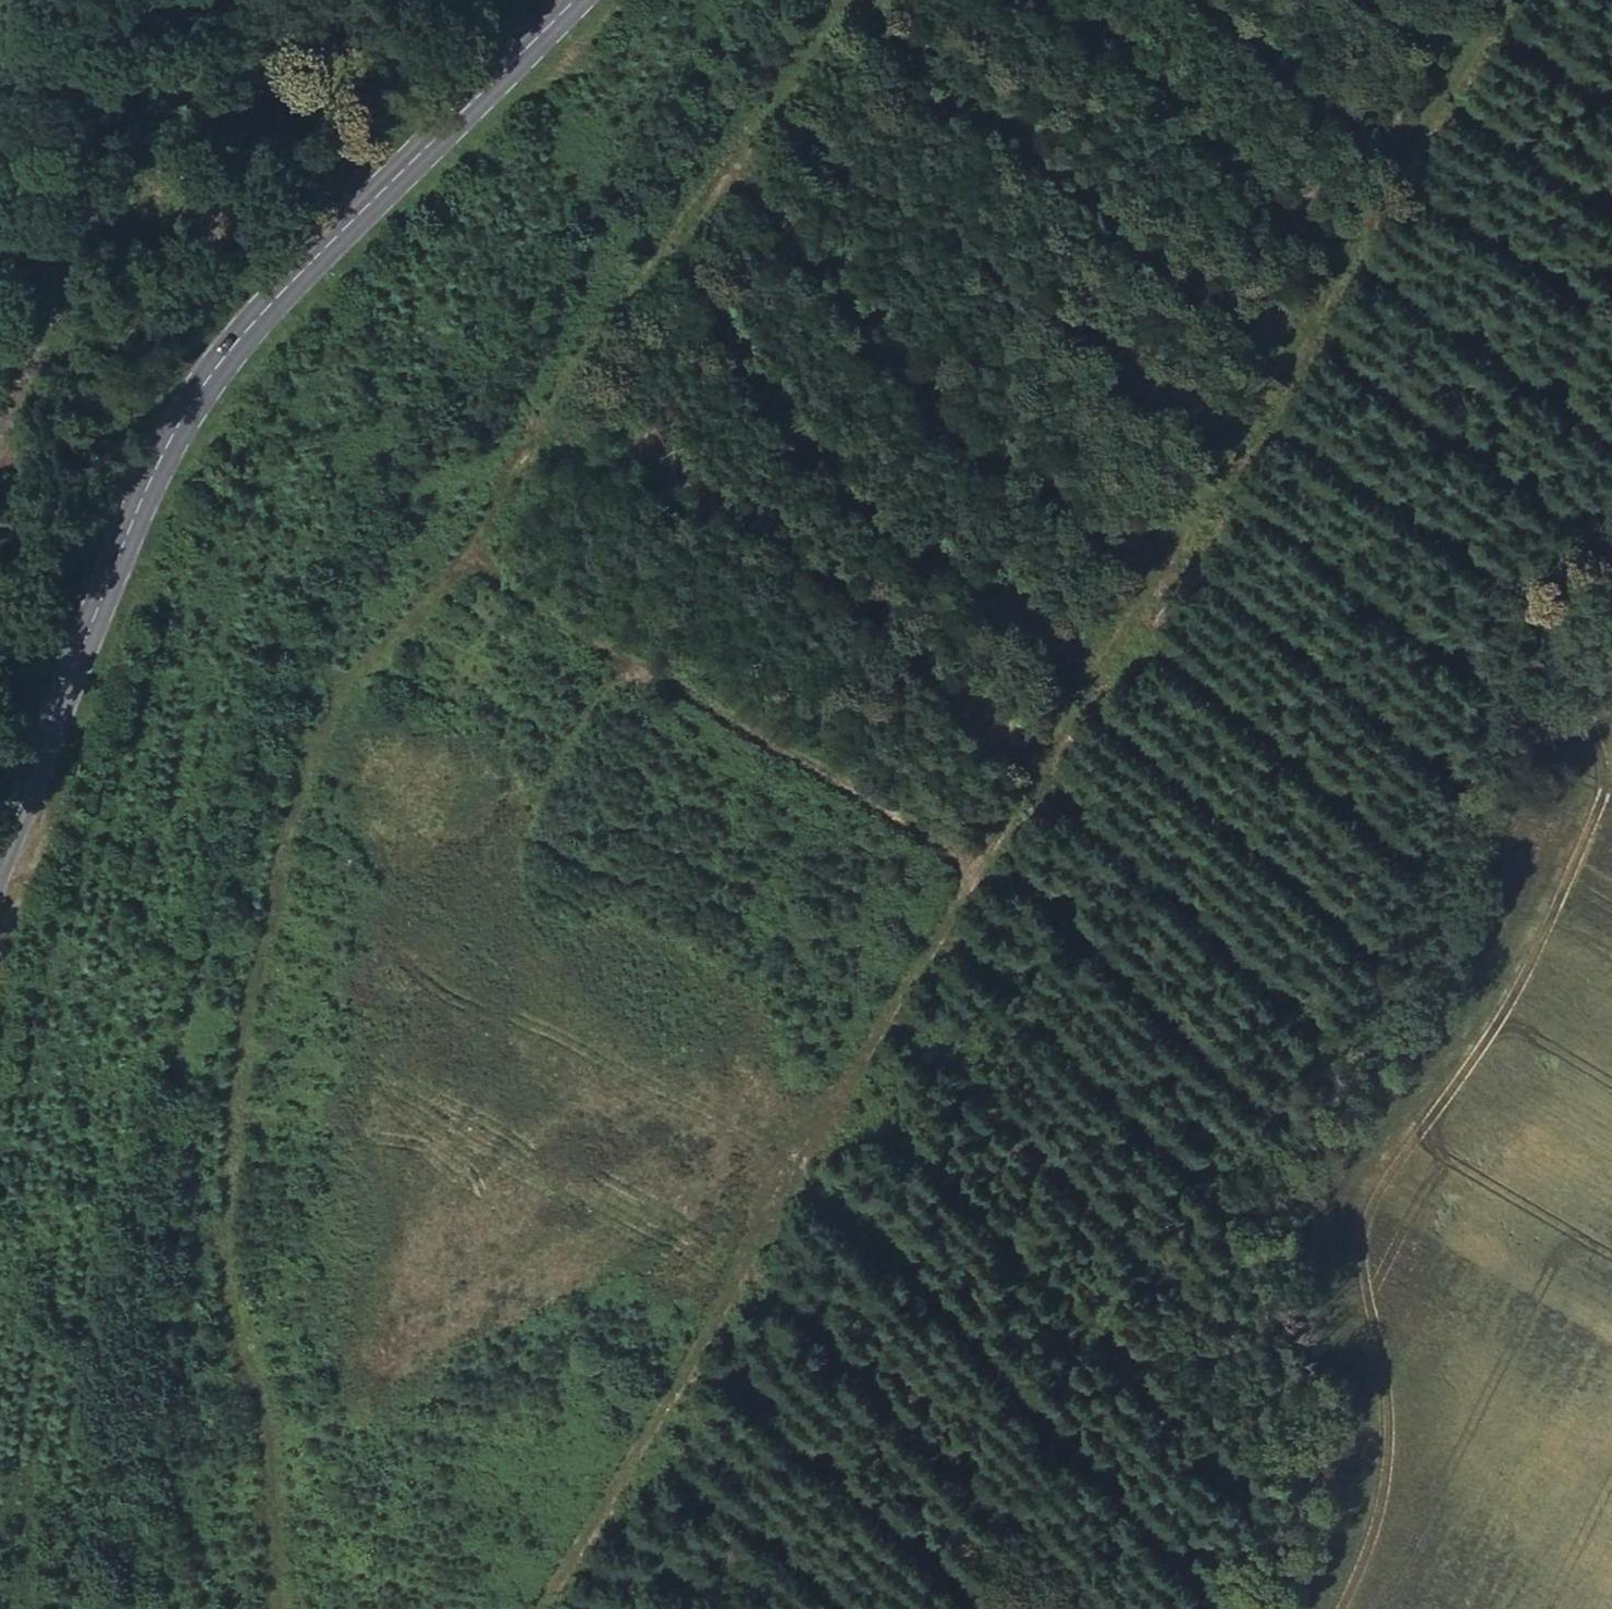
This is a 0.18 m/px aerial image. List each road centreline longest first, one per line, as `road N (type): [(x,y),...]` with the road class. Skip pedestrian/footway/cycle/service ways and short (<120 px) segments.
road 1 (secondary): [(0,859),(193,392),(553,0)]
road 2 (track): [(542,1608),(747,1282)]

